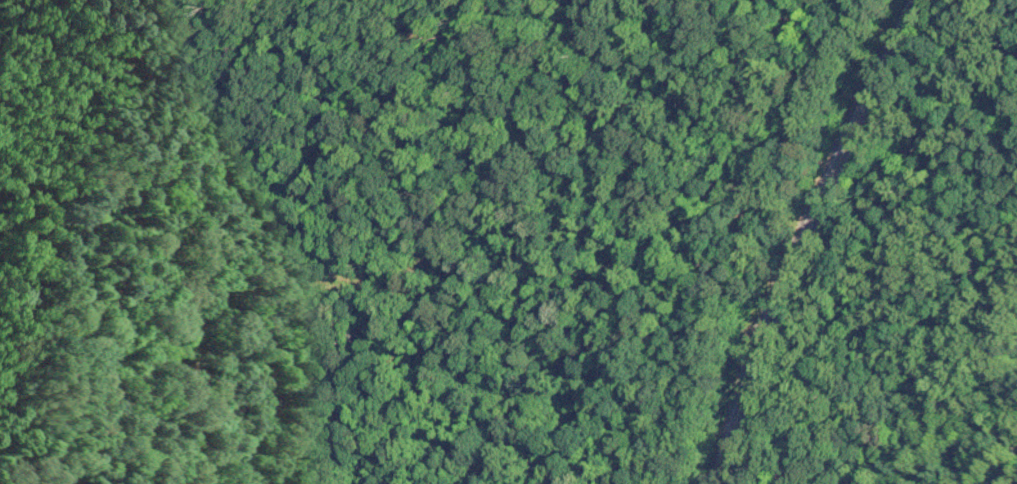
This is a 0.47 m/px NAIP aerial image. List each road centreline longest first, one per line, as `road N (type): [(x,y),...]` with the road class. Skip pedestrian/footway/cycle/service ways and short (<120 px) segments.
road 1 (secondary): [(721,483),(747,390),(917,0)]

